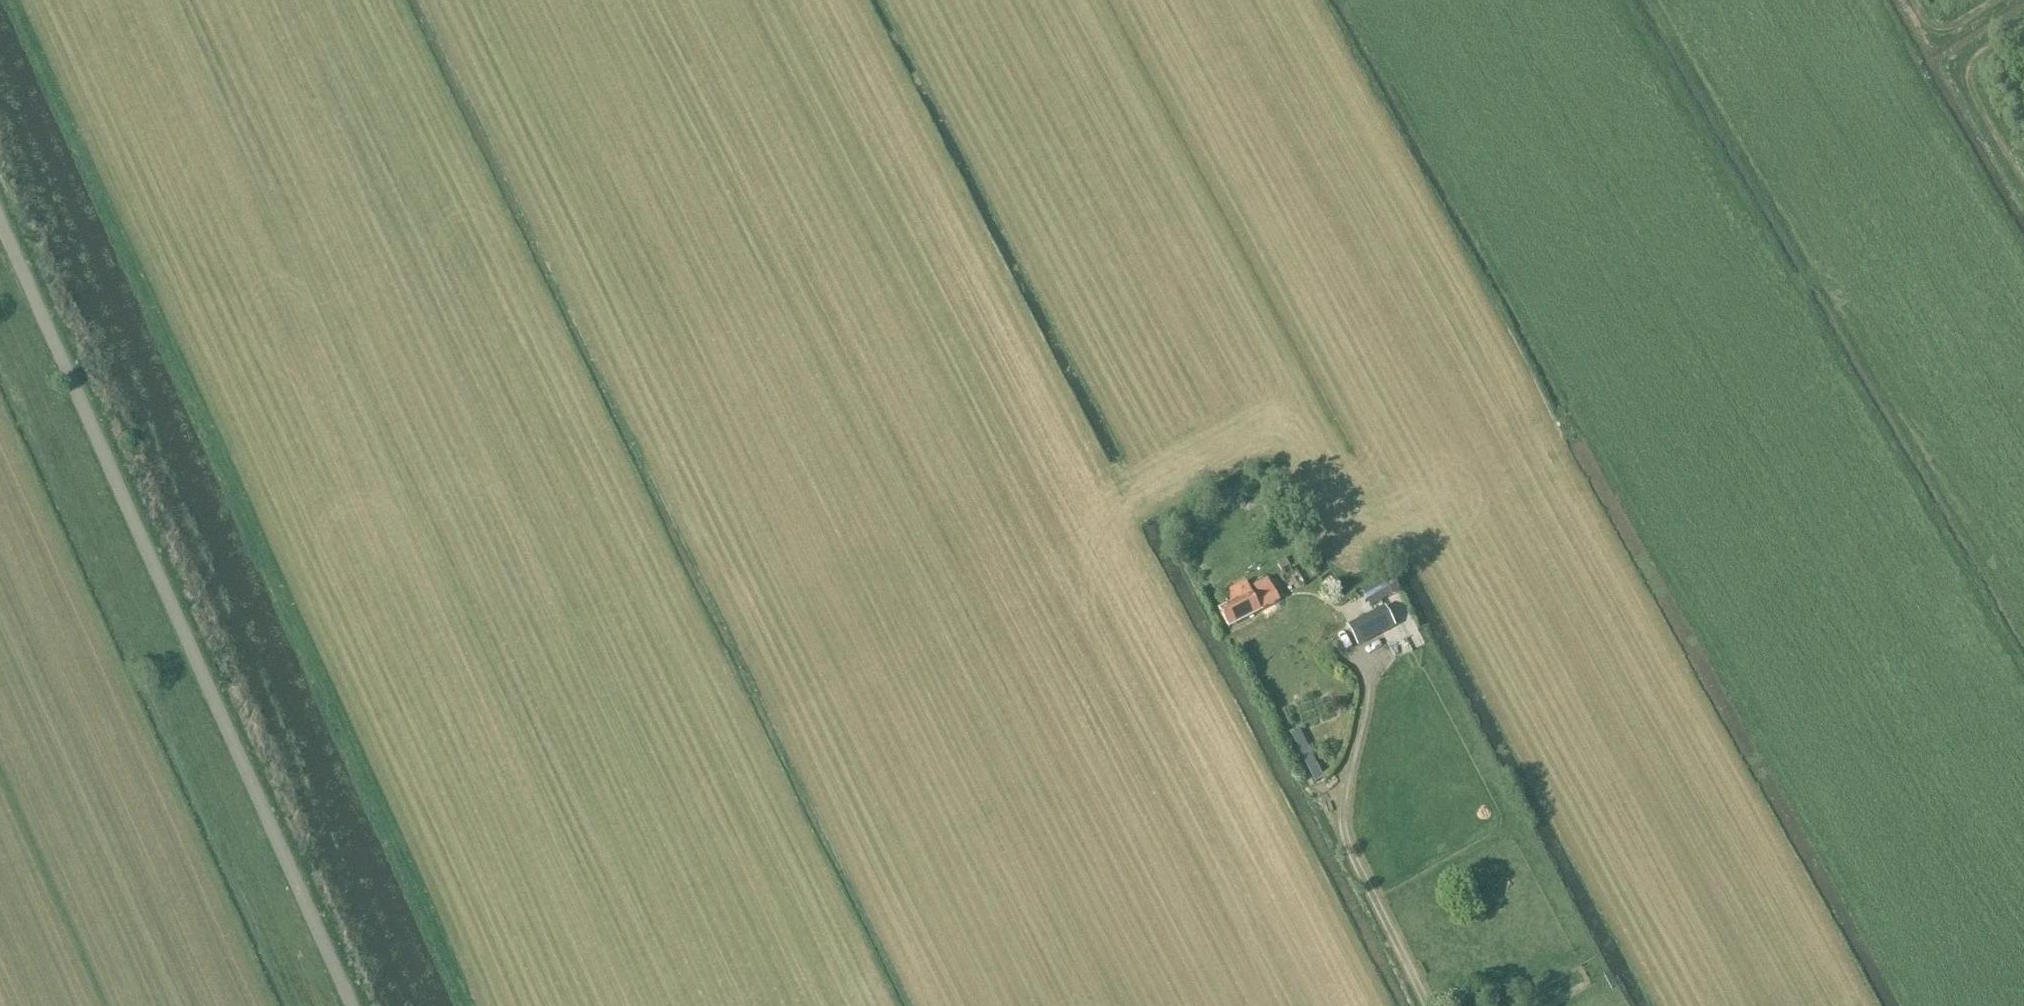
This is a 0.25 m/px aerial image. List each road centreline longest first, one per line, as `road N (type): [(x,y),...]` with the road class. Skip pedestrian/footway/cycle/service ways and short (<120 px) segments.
road 1 (unclassified): [(352,1005),(0,223)]
road 2 (track): [(1429,1005),(1341,828),(1366,694),(1349,654)]

